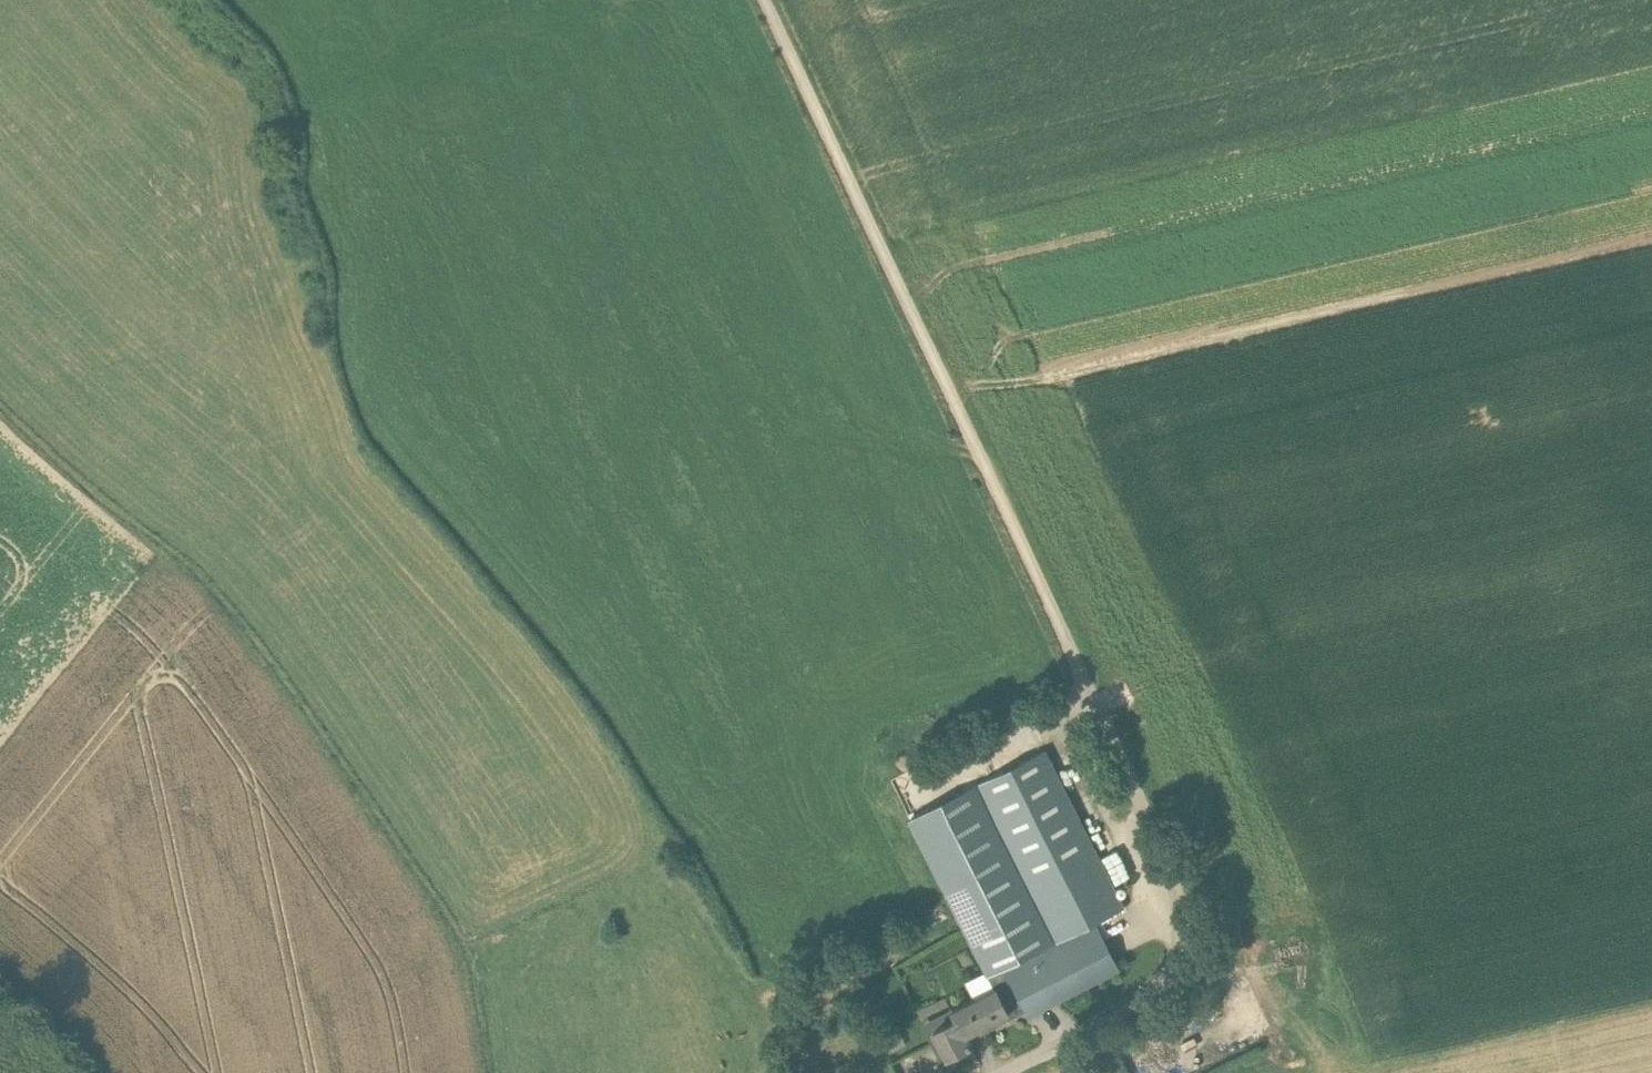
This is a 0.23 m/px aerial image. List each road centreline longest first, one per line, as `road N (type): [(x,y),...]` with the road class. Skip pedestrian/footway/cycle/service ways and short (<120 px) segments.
road 1 (unclassified): [(1004,1072),(1105,1023),(1163,982),(1179,959),(1180,908),(1129,777),(764,0)]

